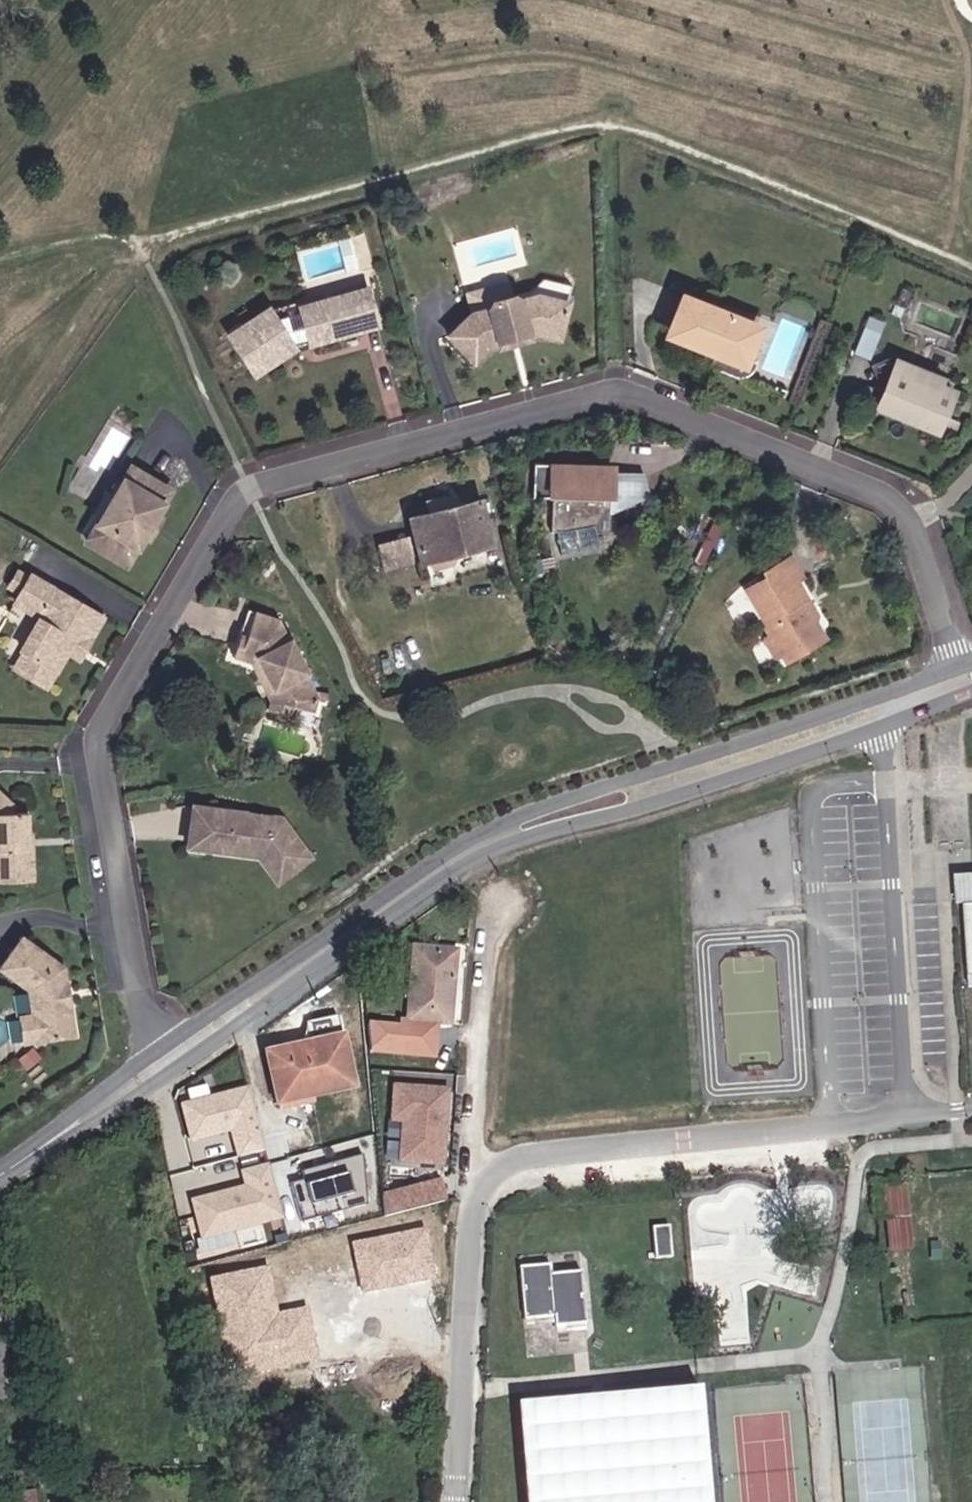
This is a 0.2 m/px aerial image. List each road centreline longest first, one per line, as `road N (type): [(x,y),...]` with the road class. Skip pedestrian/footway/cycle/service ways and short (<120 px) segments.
road 1 (residential): [(961,677),(912,525),(894,502),(623,390),(245,493),(99,730),(159,1063)]
road 2 (tertiary): [(159,1063),(487,842),(889,701)]
road 3 (residential): [(924,1105),(889,1126),(512,1164),(488,1184),(477,1207)]
road 4 (residential): [(889,701),(906,1082),(924,1105)]
road 5 (unclassified): [(477,1207),(459,1501)]
road 6 (tertiary): [(0,1176),(159,1063)]

